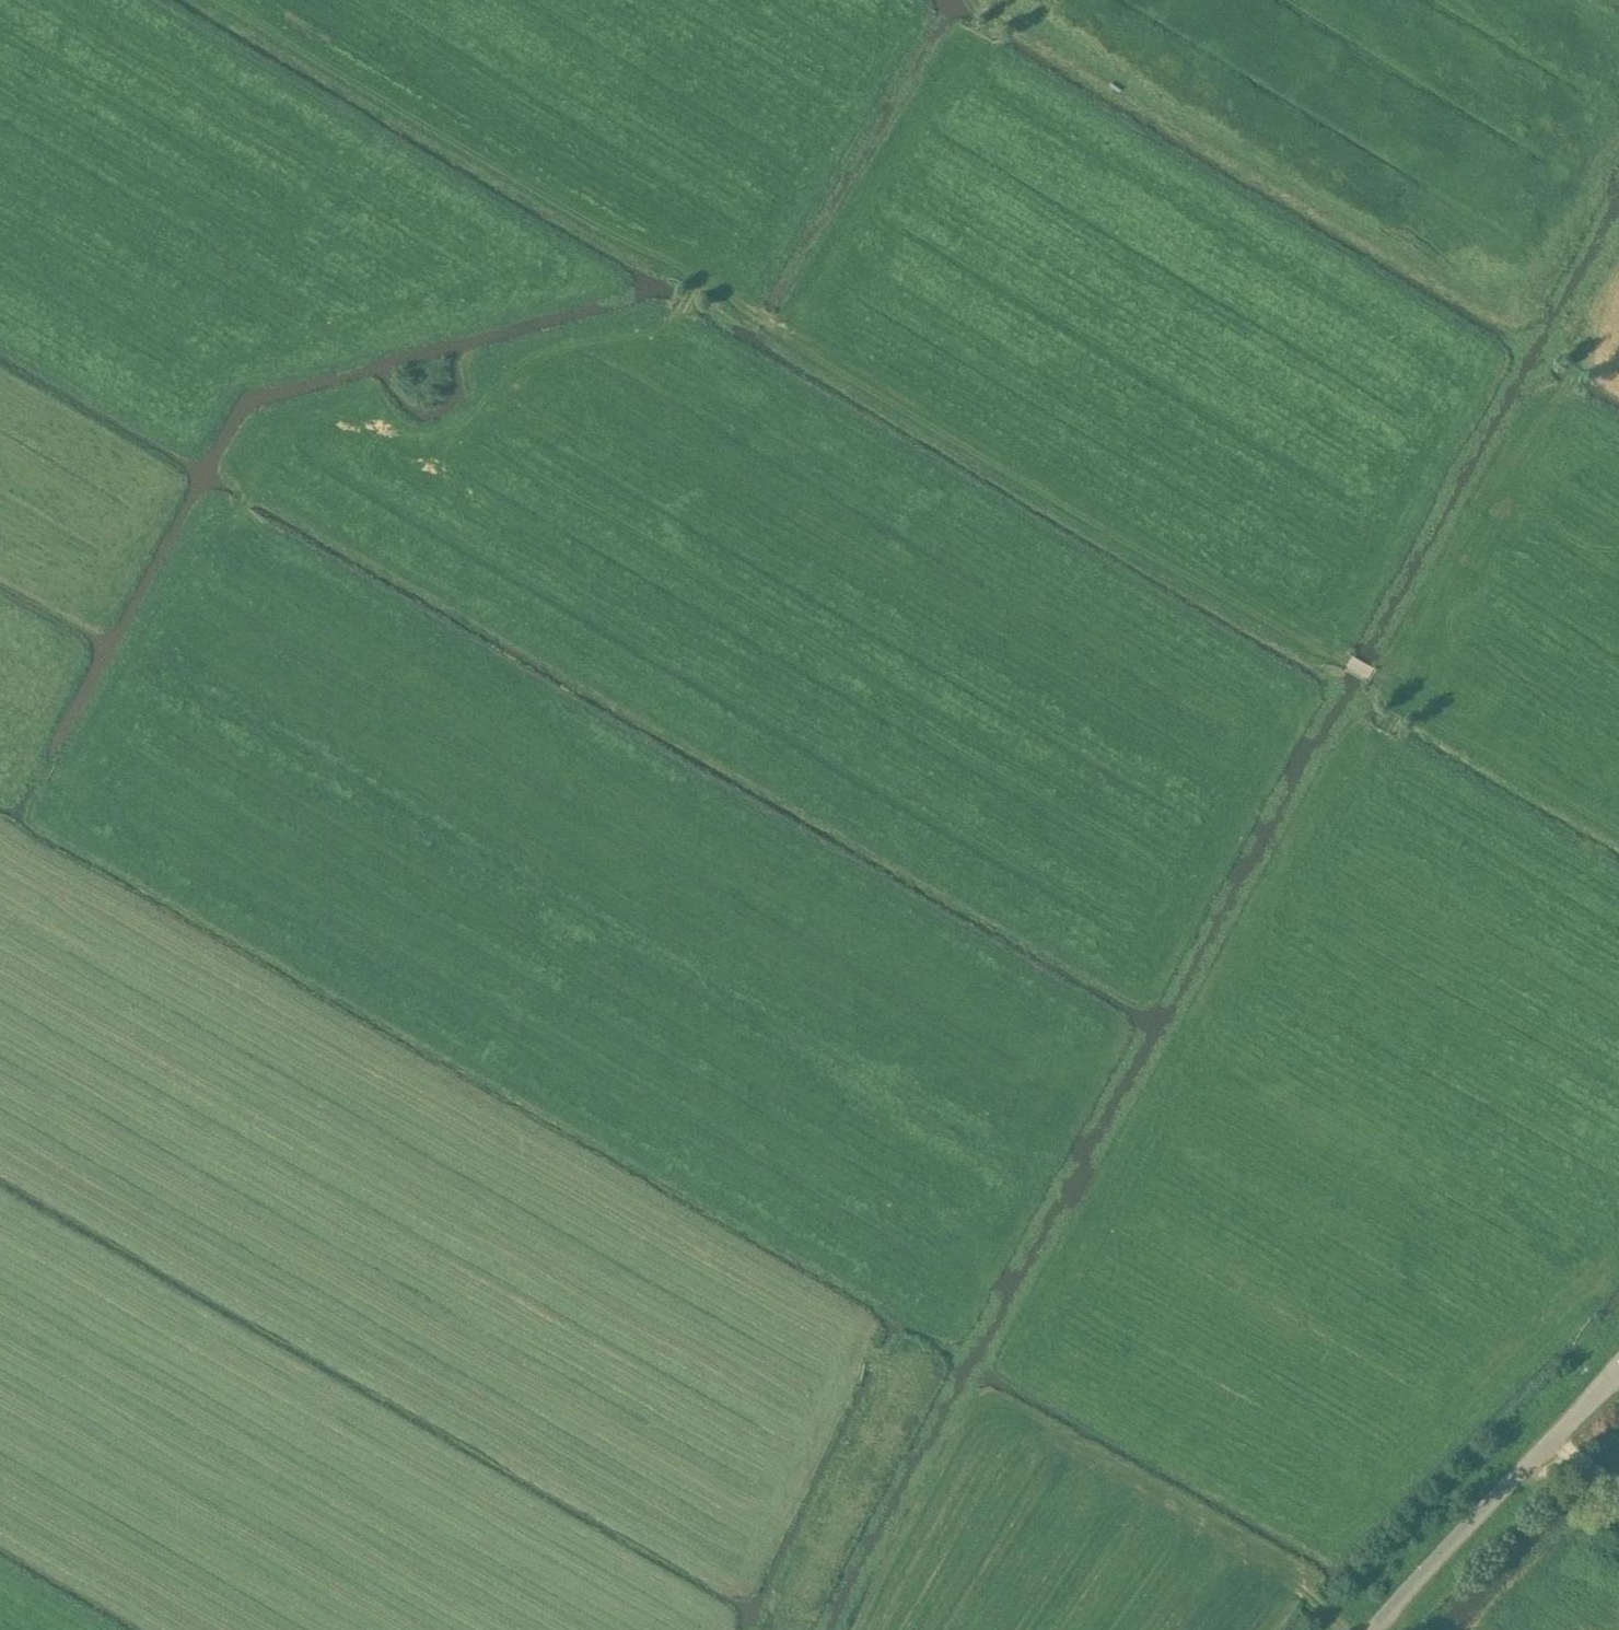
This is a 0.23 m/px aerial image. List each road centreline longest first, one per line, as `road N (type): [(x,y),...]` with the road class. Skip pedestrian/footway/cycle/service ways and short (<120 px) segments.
road 1 (unclassified): [(1618,1366),(1449,1536),(1372,1629)]

